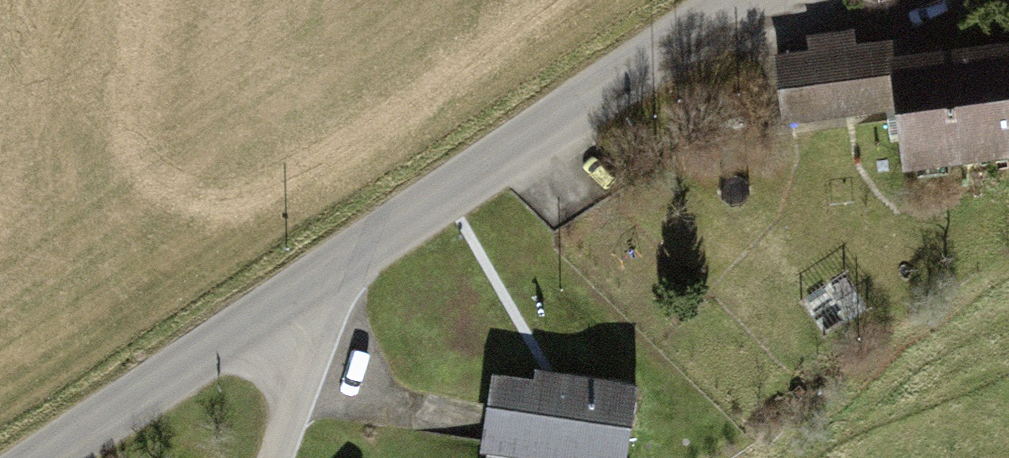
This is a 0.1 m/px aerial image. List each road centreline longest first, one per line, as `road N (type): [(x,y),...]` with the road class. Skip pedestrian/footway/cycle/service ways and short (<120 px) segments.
road 1 (tertiary): [(768,0),(56,457)]
road 2 (track): [(271,457),(304,373),(290,308)]

